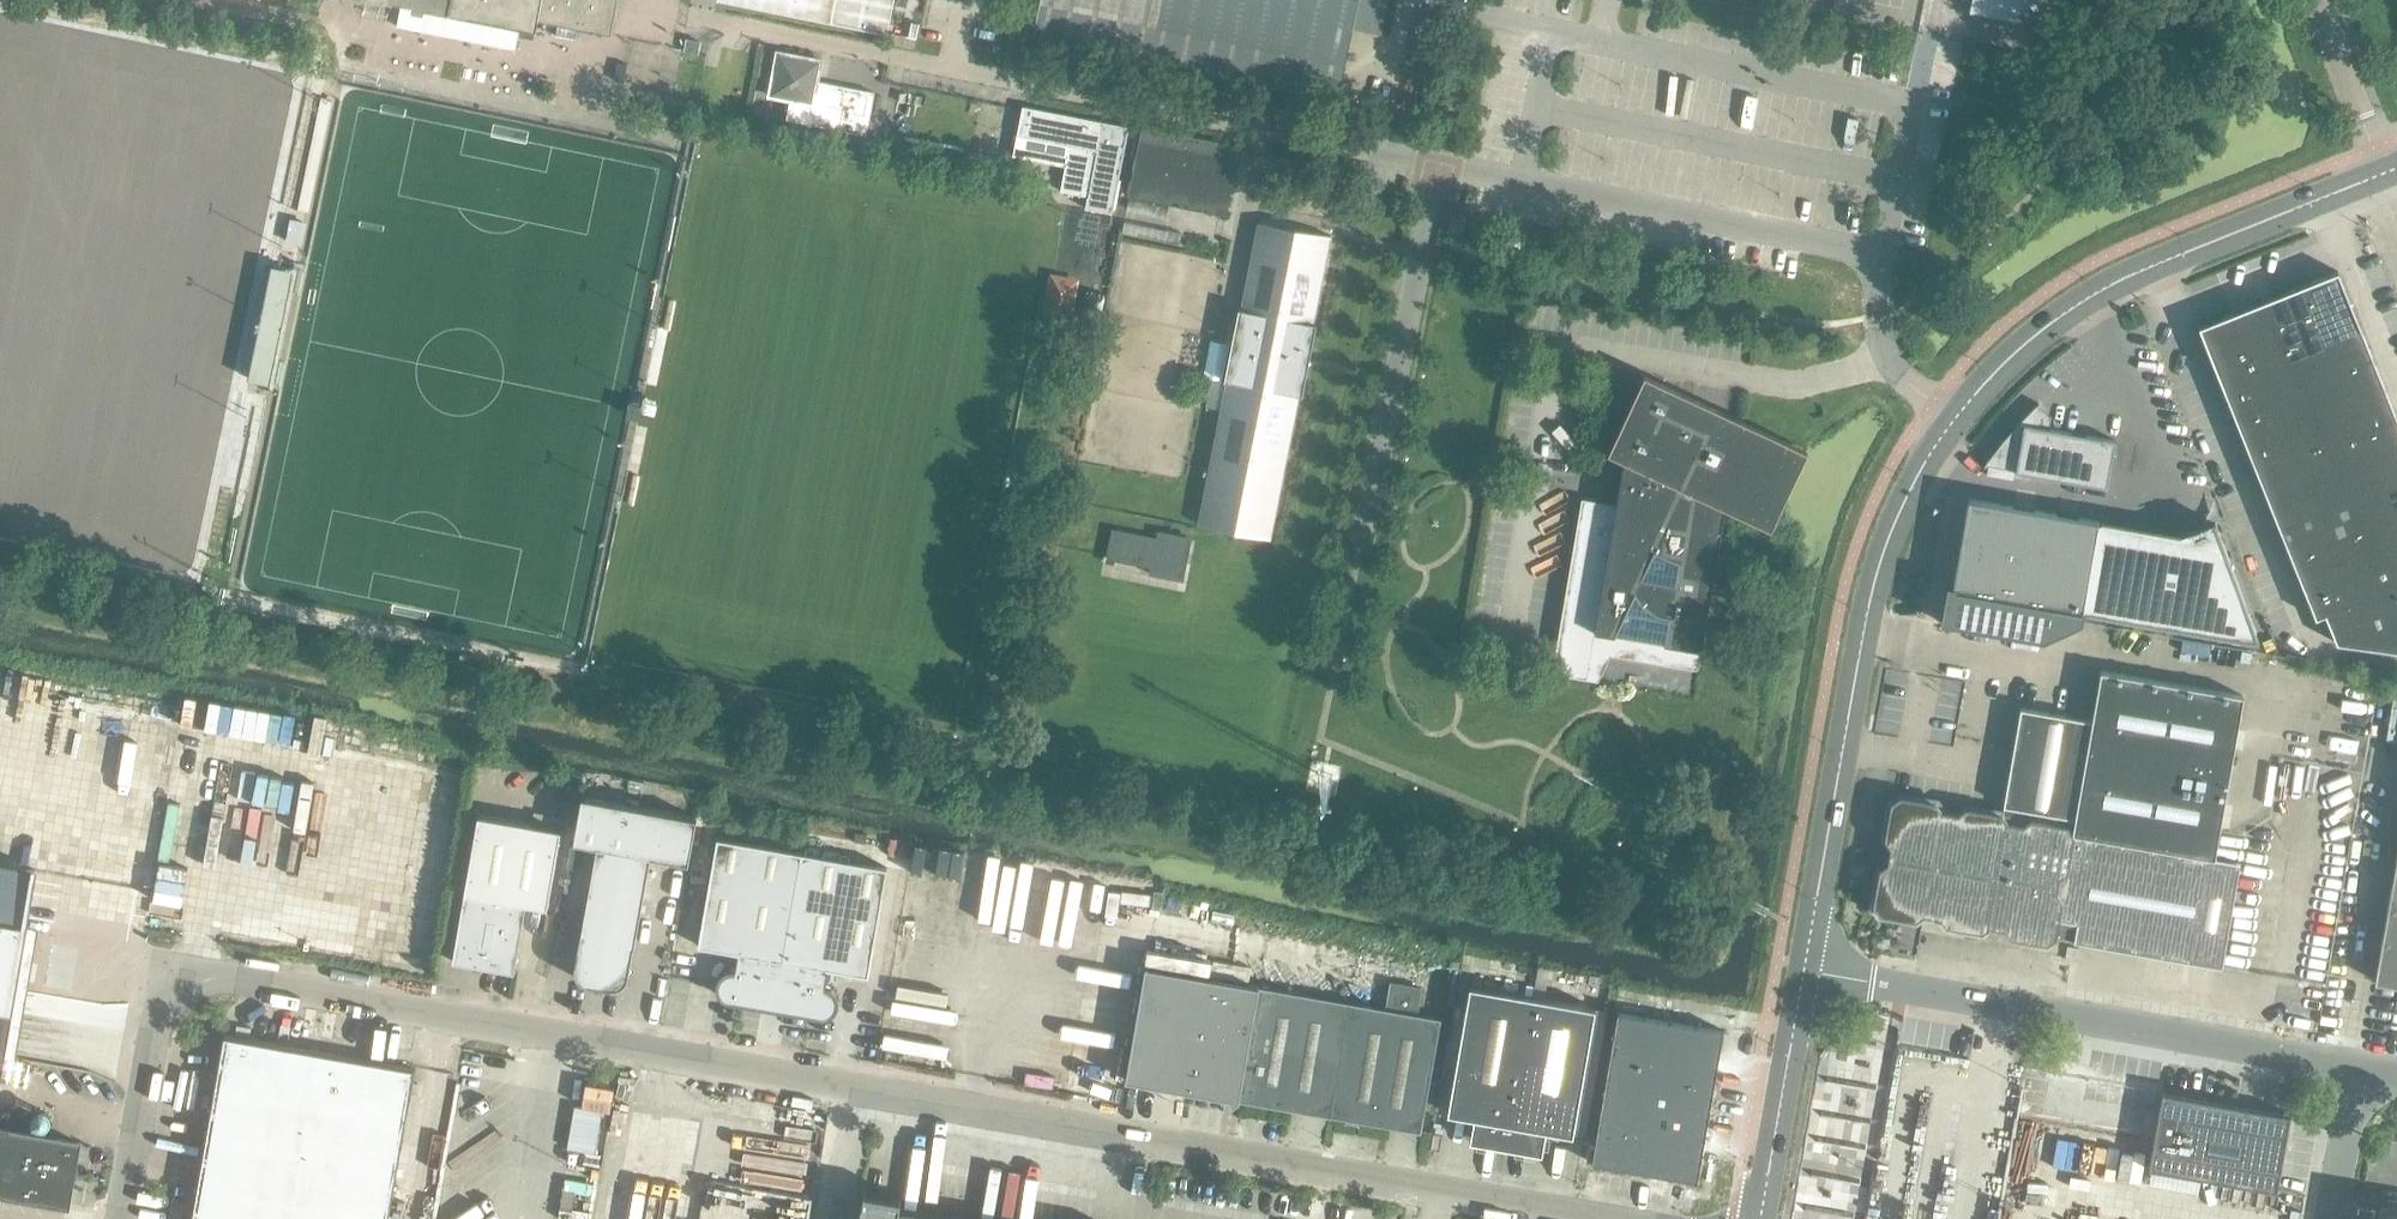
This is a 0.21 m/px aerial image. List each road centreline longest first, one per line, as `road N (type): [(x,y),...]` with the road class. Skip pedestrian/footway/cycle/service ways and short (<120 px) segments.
road 1 (unclassified): [(119,1218),(163,1003),(179,985),(235,977),(1617,1218)]
road 2 (unclassified): [(1805,972),(1869,603),(1901,509),(1957,419),(2024,348),(2115,285),(2381,172)]
road 3 (unclassified): [(2356,1069),(1805,972)]
road 4 (unclassified): [(1761,1218),(1805,972)]
road 5 (unclassified): [(2381,172),(2321,0)]
road 6 (unclassified): [(2330,1218),(2356,1069)]

